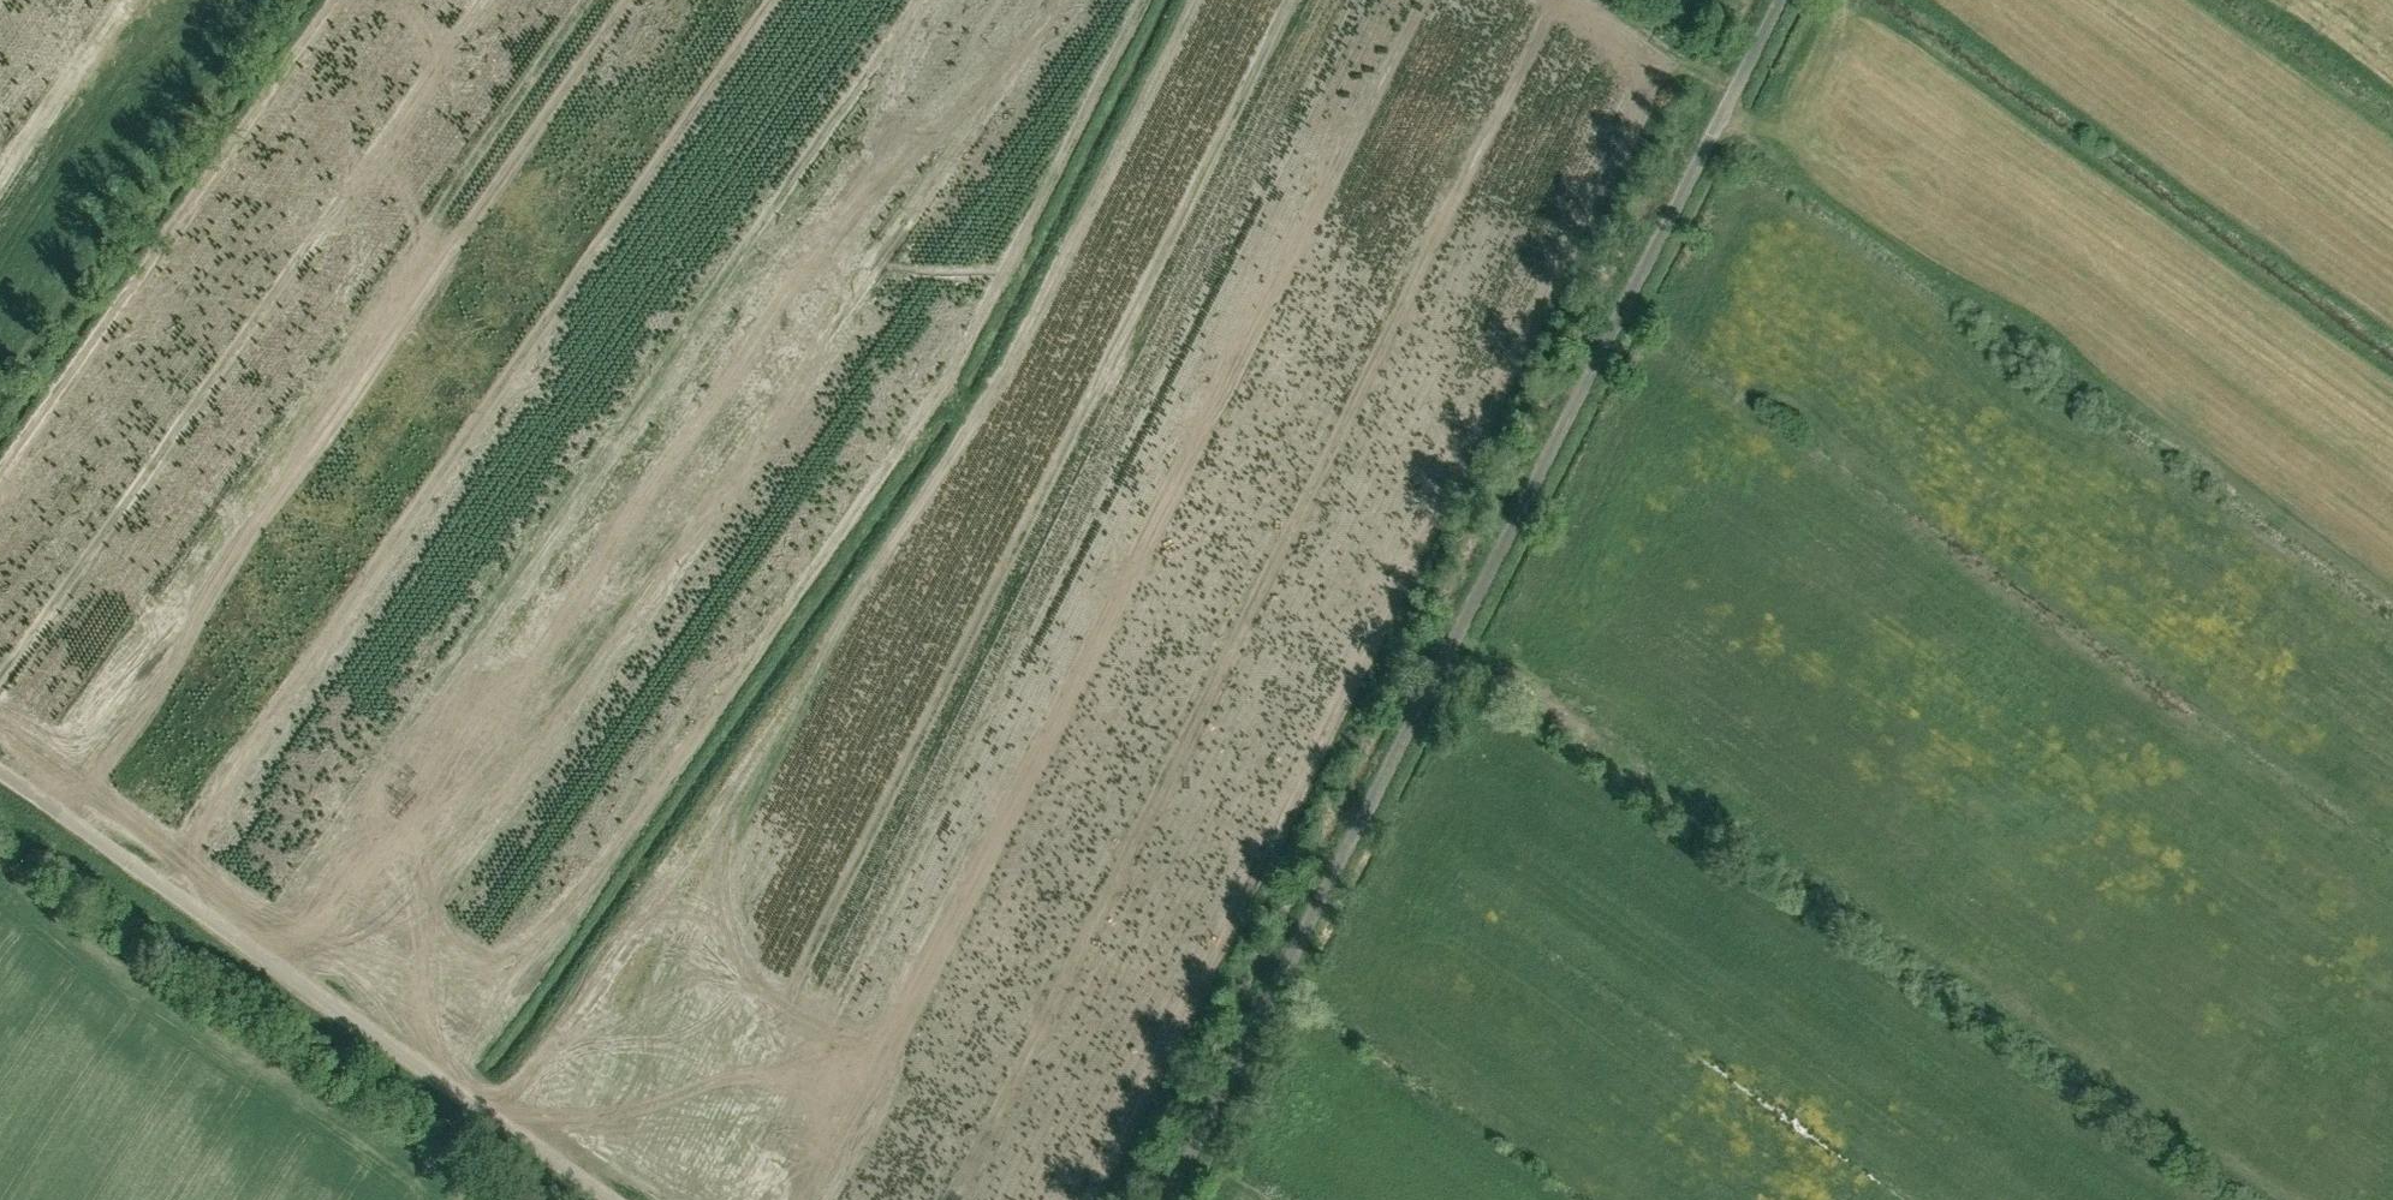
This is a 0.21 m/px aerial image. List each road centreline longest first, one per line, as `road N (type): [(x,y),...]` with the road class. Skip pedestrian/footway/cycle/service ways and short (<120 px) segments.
road 1 (unclassified): [(1173,1199),(1785,0)]
road 2 (unclassified): [(0,778),(613,1199)]

